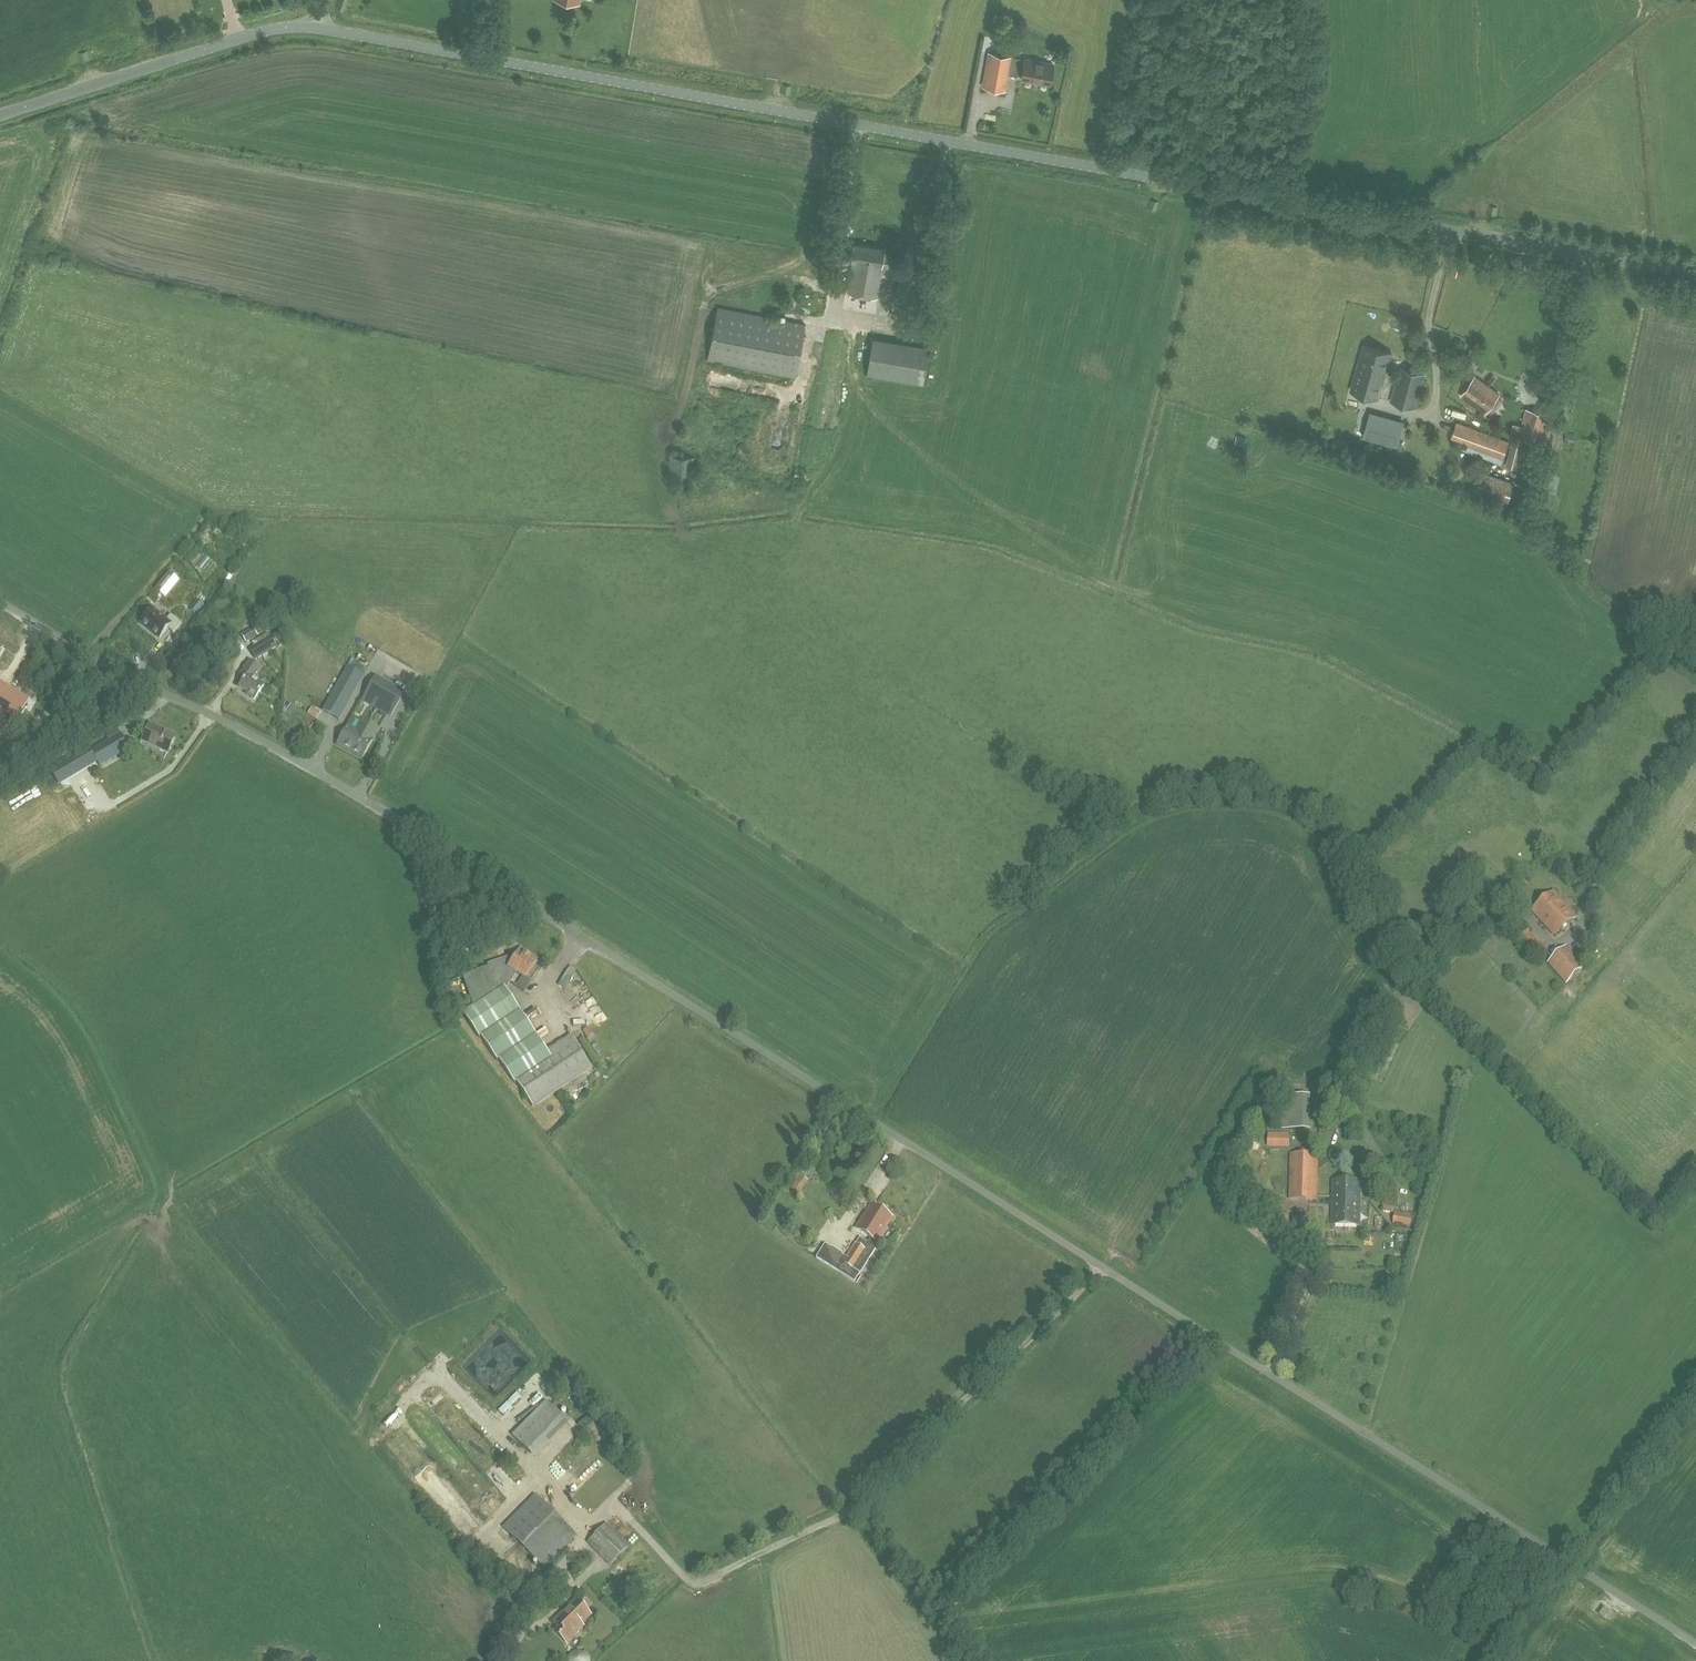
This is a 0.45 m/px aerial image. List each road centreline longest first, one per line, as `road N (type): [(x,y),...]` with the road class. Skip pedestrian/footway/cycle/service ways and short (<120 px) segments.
road 1 (unclassified): [(1695,1644),(365,799),(0,604)]
road 2 (tertiary): [(1695,276),(316,29)]
road 3 (track): [(634,1522),(697,1583),(836,1518),(1101,1269)]
road 4 (tertiary): [(0,116),(283,29),(316,29)]

